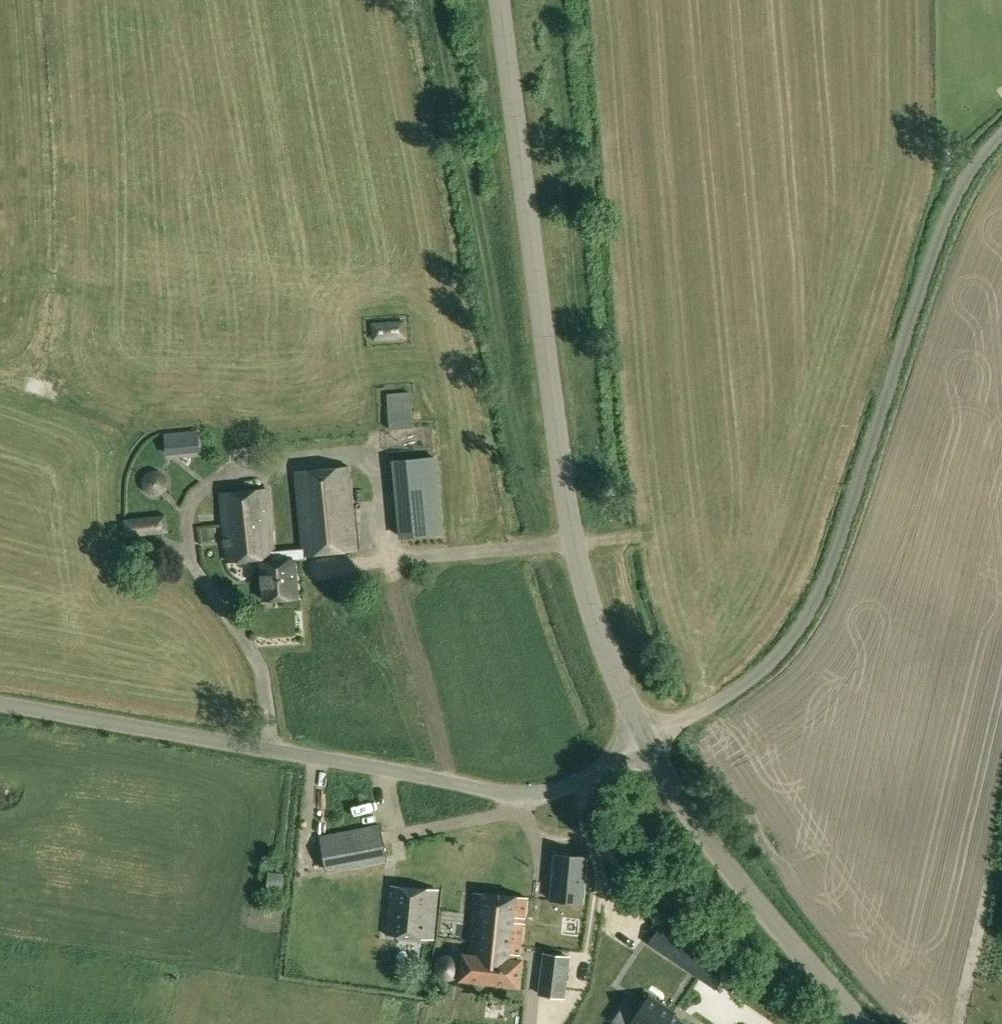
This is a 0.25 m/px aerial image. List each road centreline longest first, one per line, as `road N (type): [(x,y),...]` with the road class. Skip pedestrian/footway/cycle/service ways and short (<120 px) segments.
road 1 (tertiary): [(646,740),(605,652),(578,564),(501,0)]
road 2 (track): [(646,740),(740,691),(780,656),(814,604),(957,194),(1001,136)]
road 3 (unclassified): [(646,740),(575,783),(515,793),(0,704)]
road 4 (tertiary): [(867,1023),(719,852),(646,740)]

